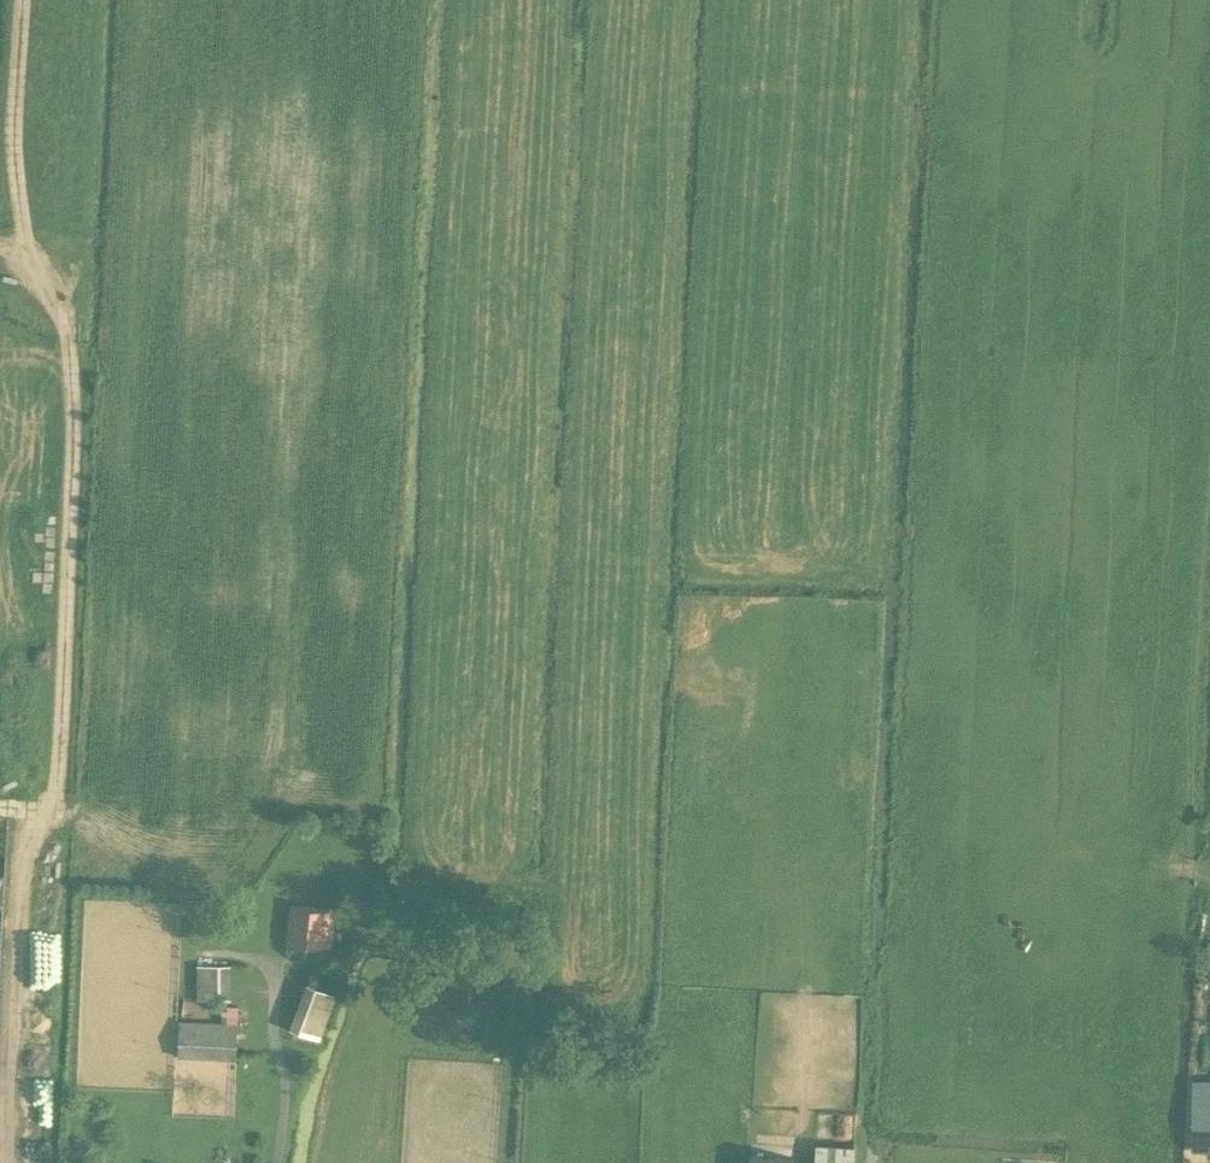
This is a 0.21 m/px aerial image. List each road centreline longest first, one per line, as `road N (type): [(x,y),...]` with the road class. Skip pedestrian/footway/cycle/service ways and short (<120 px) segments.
road 1 (track): [(27,261),(73,336),(74,472),(57,784),(50,827),(22,898),(2,1162)]
road 2 (track): [(0,248),(27,261),(12,132),(21,0)]

